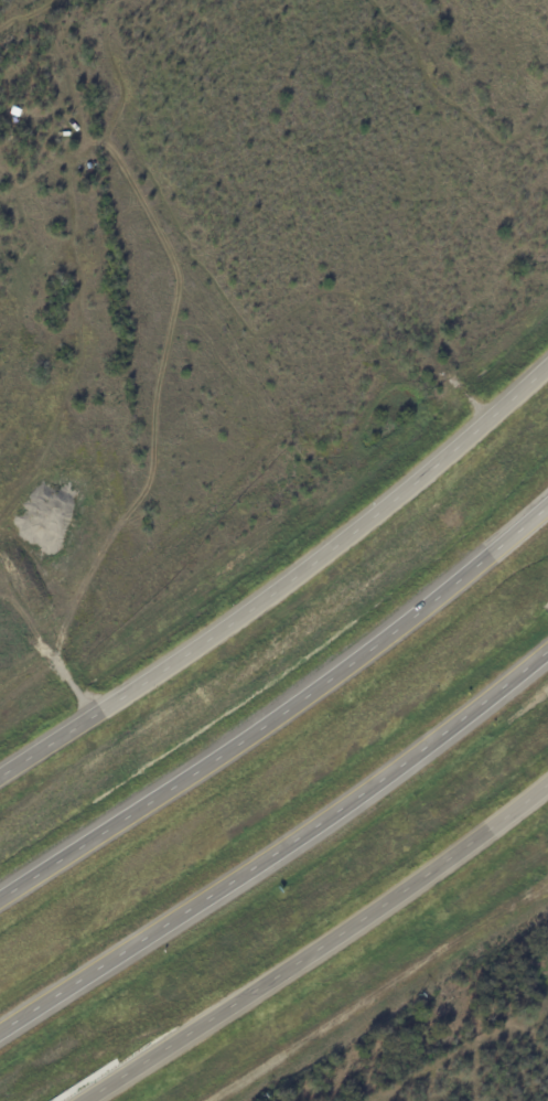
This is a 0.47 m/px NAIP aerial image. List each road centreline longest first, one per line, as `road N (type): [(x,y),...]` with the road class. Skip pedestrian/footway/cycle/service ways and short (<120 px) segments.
road 1 (tertiary): [(547,363),(312,562),(0,773)]
road 2 (motorway): [(547,499),(232,747),(0,896)]
road 3 (motorway): [(0,1033),(286,848),(547,651)]
road 4 (tertiary): [(81,1100),(315,950),(547,782)]

